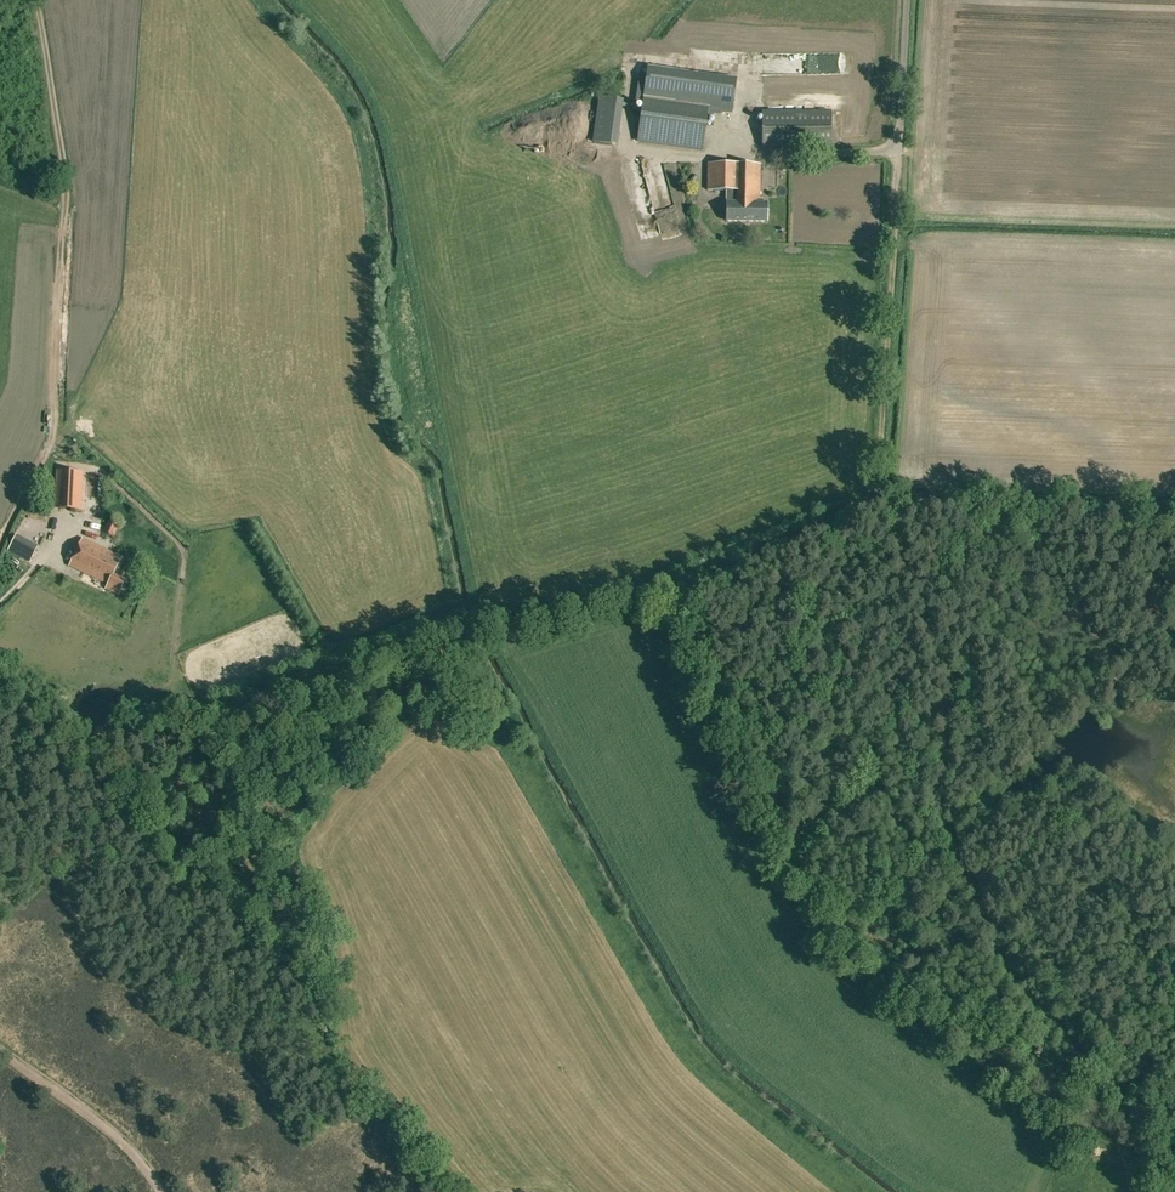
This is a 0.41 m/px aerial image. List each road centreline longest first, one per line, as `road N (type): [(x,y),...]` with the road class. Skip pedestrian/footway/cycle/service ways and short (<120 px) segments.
road 1 (track): [(880,497),(960,696),(942,795),(946,832),(1003,950),(1115,1074),(1131,1114),(1140,1183),(1152,1191)]
road 2 (track): [(54,0),(69,204),(52,445),(0,551)]
road 3 (track): [(880,497),(898,151)]
road 4 (track): [(1174,507),(880,497)]
road 5 (track): [(0,1048),(96,1116),(169,1191)]
road 6 (unclassified): [(898,151),(907,0)]

